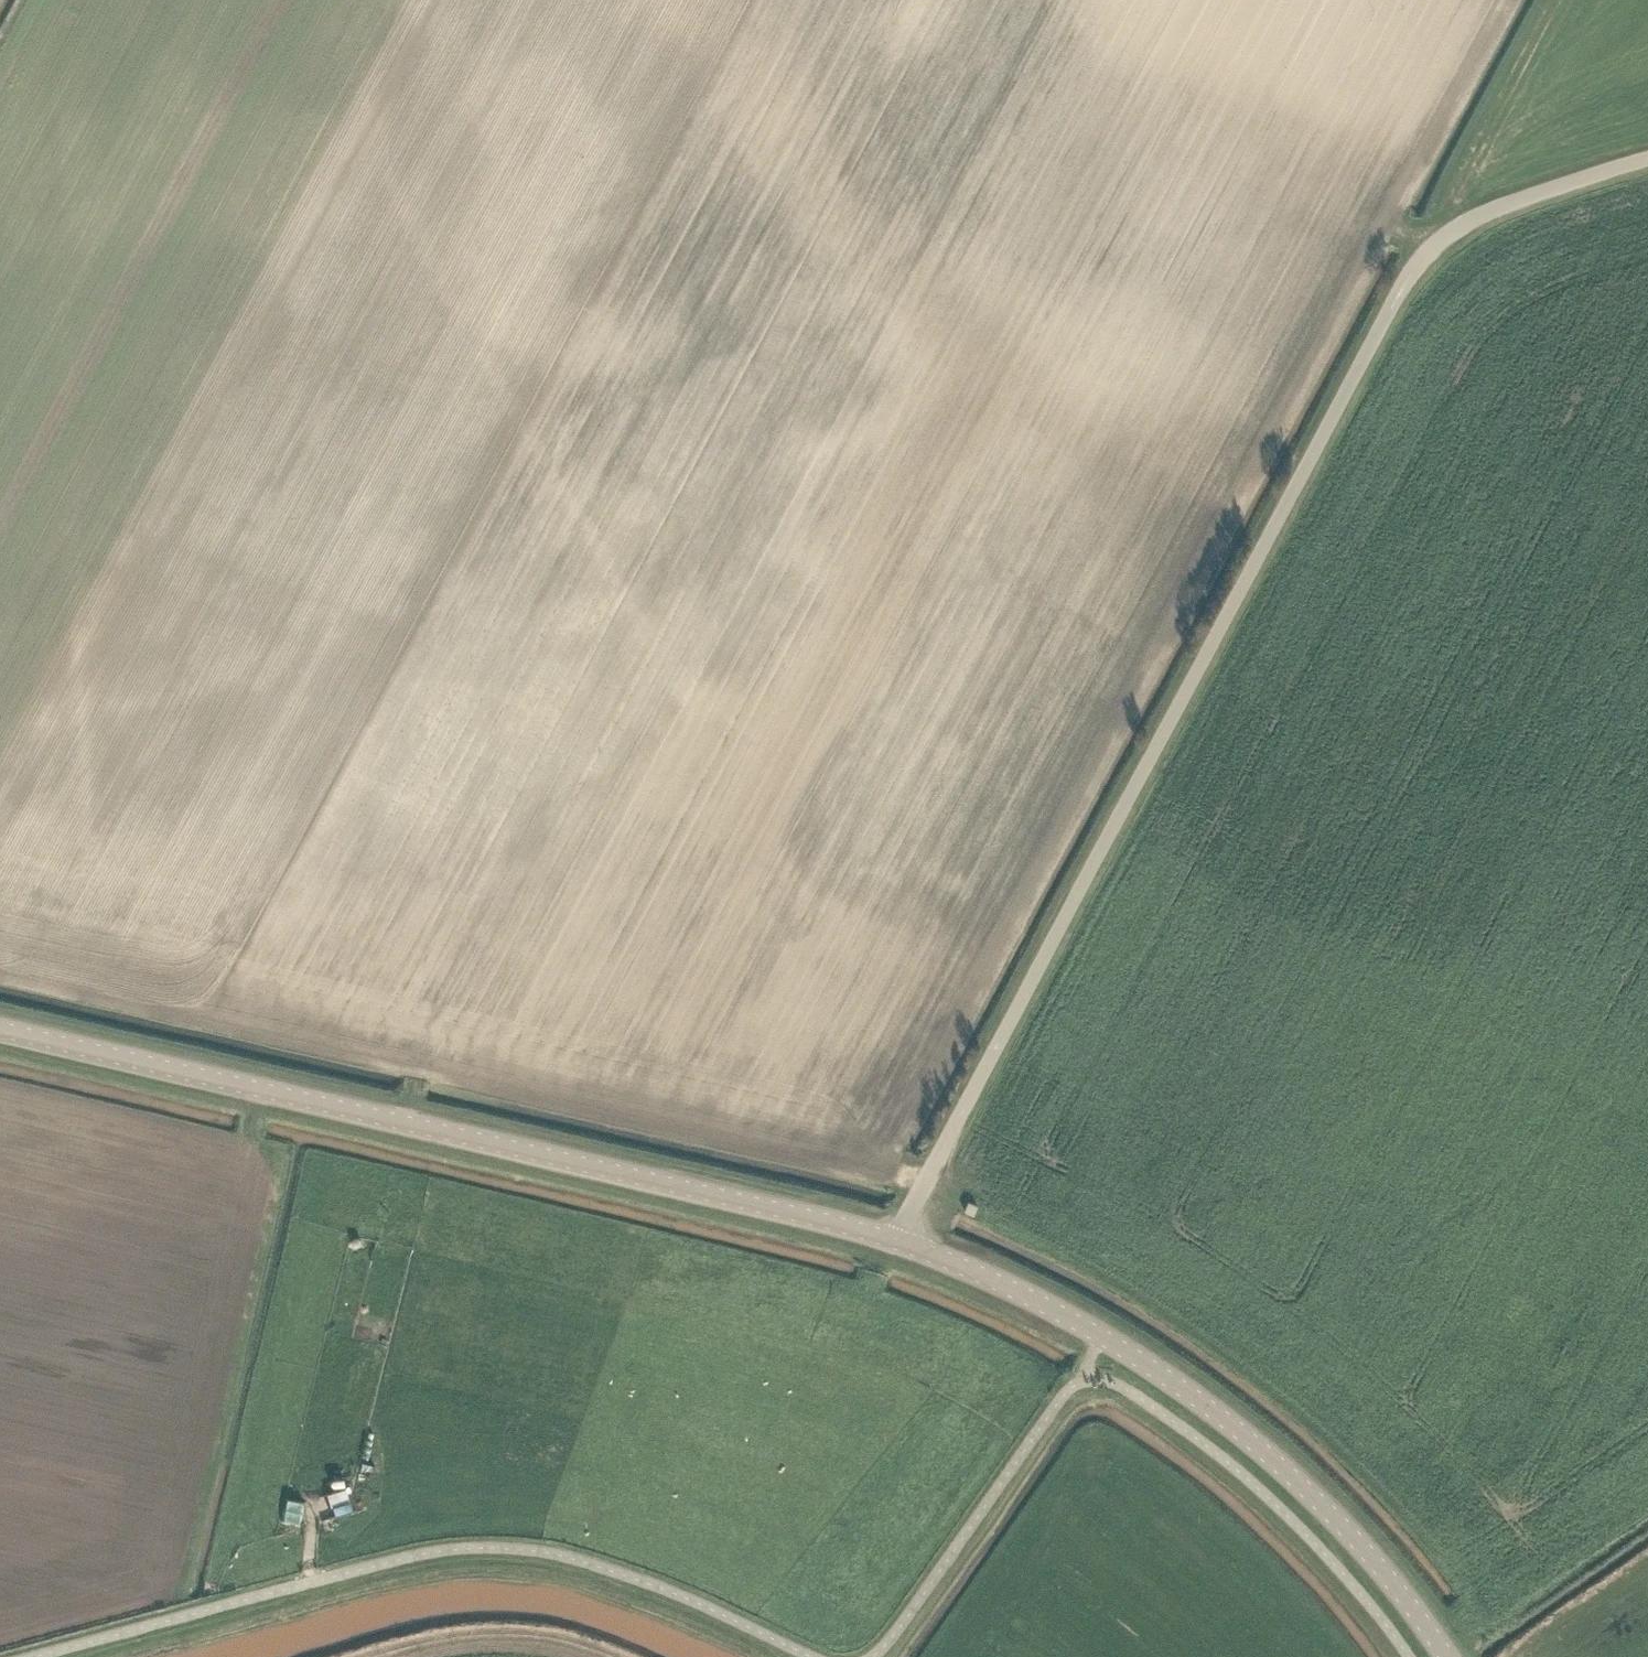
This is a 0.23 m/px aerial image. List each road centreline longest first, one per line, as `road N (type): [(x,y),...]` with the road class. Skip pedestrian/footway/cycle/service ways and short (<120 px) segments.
road 1 (tertiary): [(1446,1656),(1351,1532),(1269,1455),(1157,1367),(1041,1299),(887,1237),(0,1026)]

